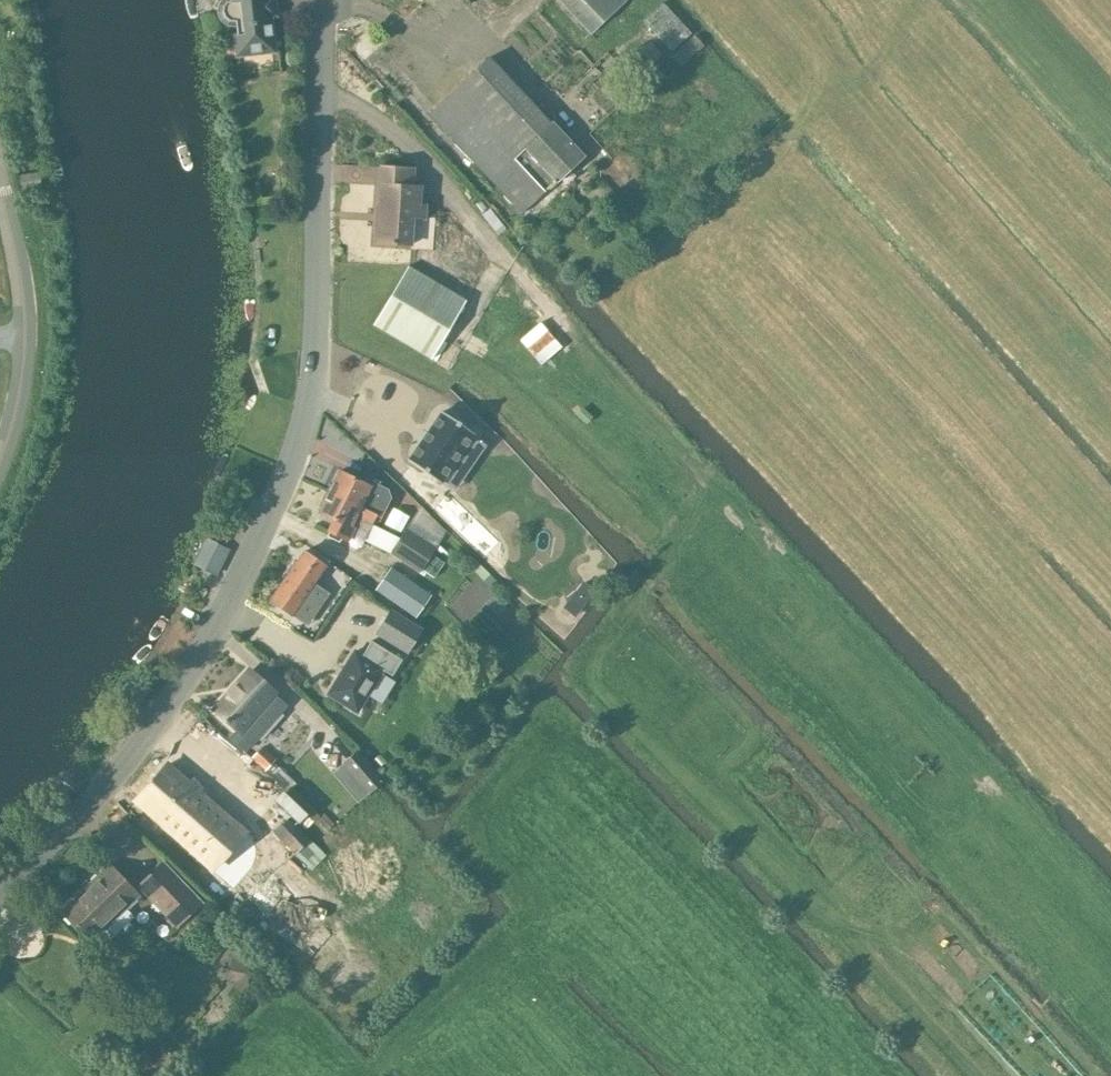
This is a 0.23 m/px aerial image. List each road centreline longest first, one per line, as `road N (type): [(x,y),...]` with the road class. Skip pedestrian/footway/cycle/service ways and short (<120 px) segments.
road 1 (tertiary): [(0,894),(144,746),(213,636),(298,446),(313,381),(326,0)]
road 2 (tertiary): [(0,464),(26,343),(25,300),(0,183)]

